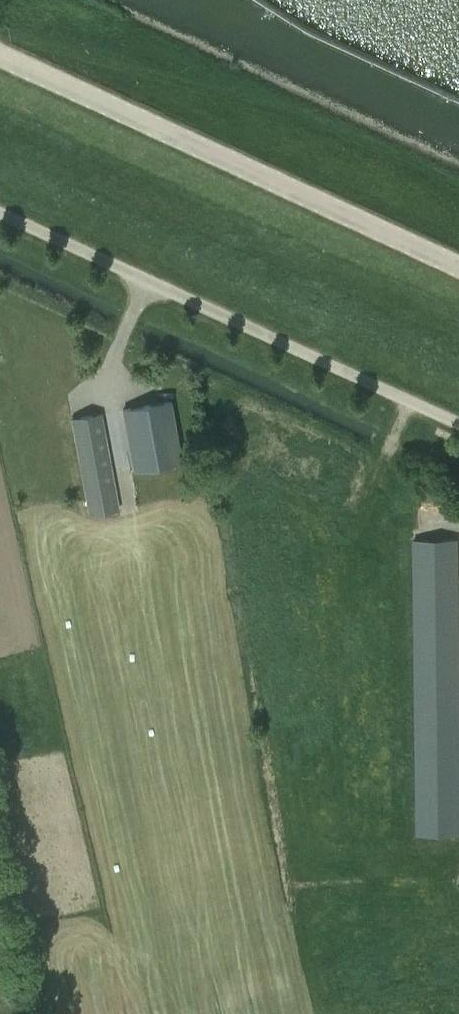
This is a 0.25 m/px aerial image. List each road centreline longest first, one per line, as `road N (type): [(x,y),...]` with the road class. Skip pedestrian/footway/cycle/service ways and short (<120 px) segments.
road 1 (unclassified): [(458,268),(0,55)]
road 2 (unclassified): [(458,422),(0,219)]

